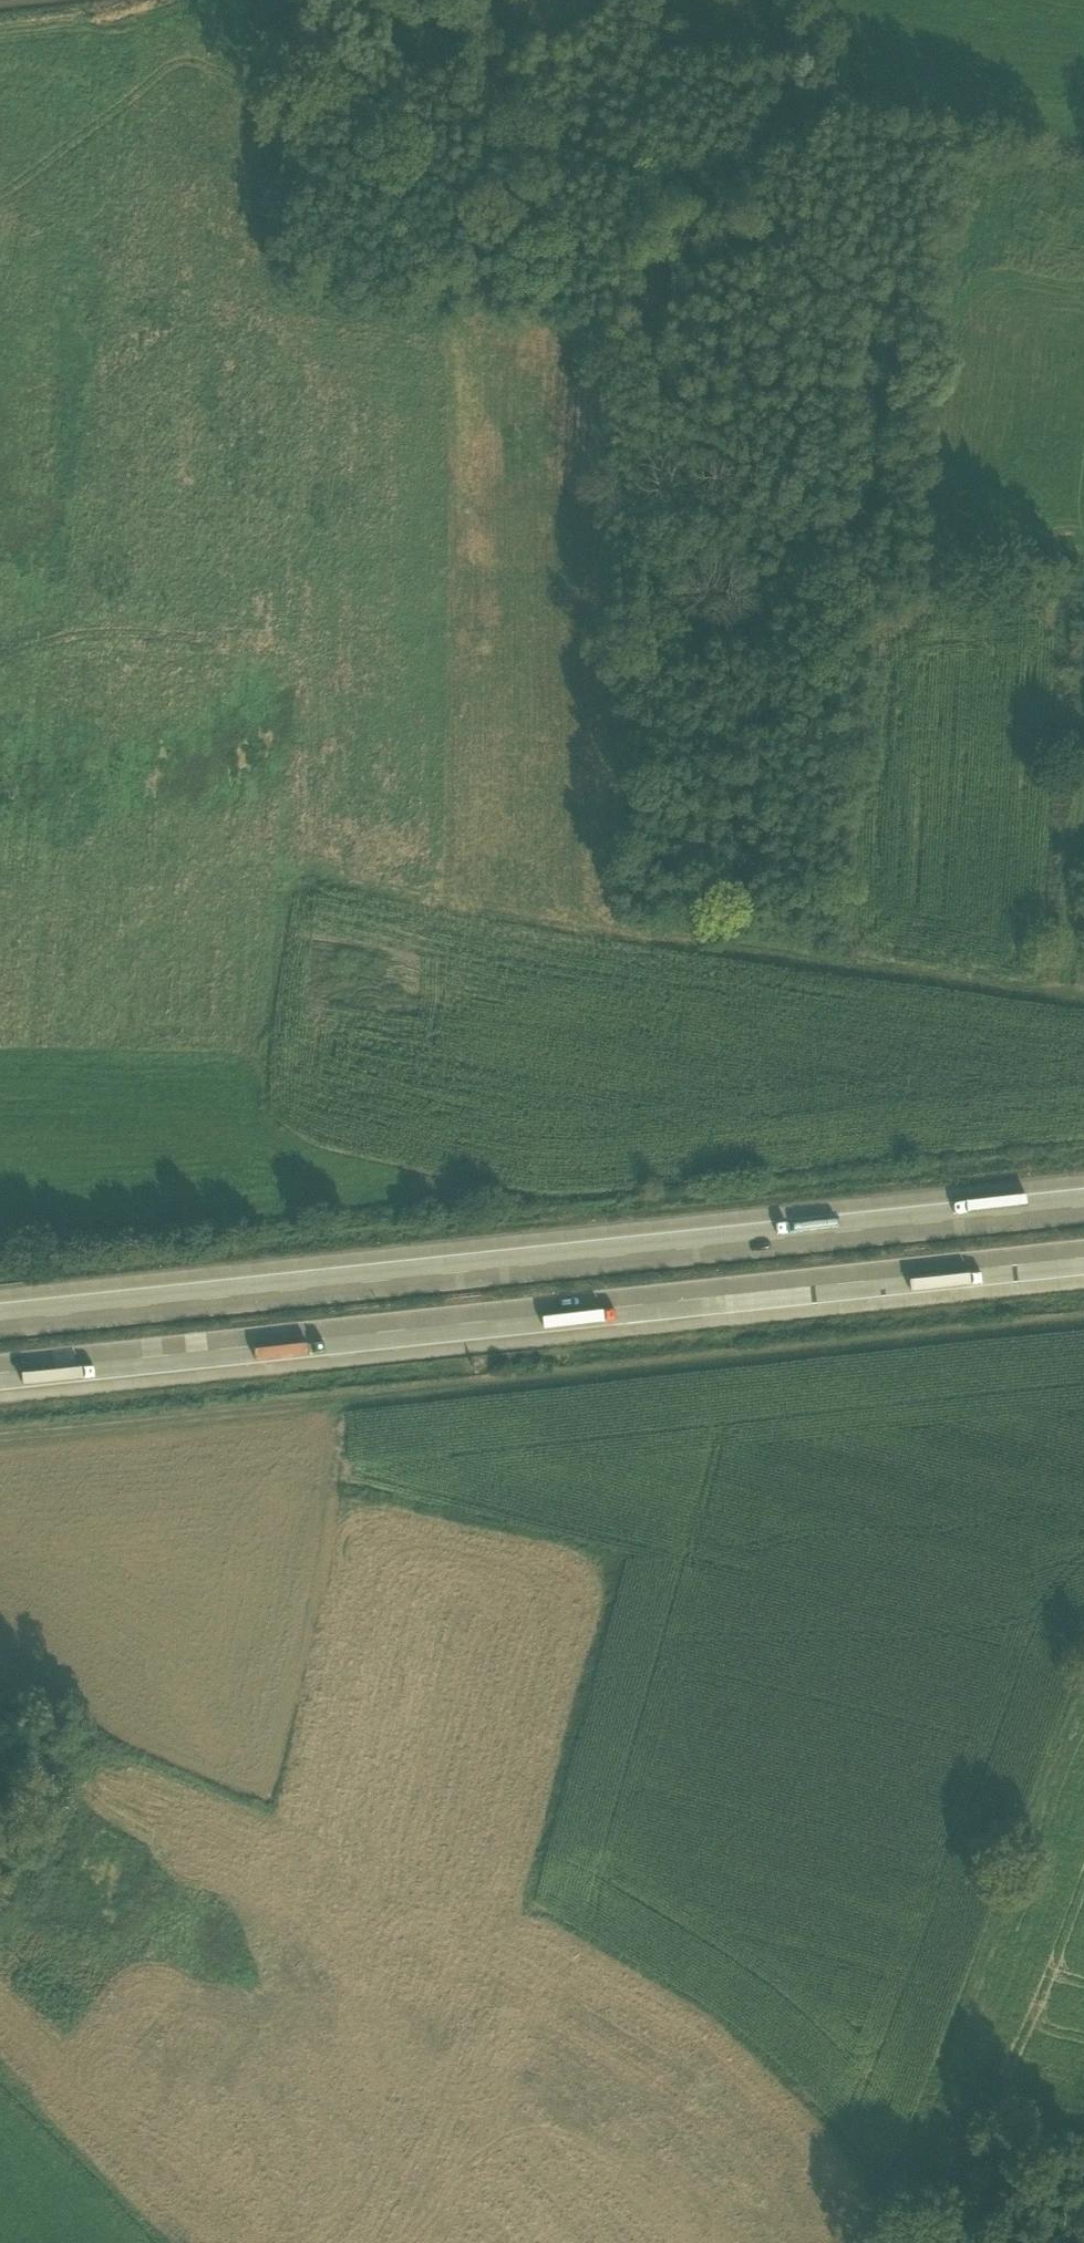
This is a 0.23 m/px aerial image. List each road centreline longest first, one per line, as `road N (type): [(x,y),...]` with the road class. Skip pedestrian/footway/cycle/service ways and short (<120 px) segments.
road 1 (motorway): [(1083,1206),(0,1321)]
road 2 (track): [(1083,1324),(0,1438)]
road 3 (motorway): [(0,1373),(1083,1259)]
road 4 (track): [(1083,1007),(582,928)]

